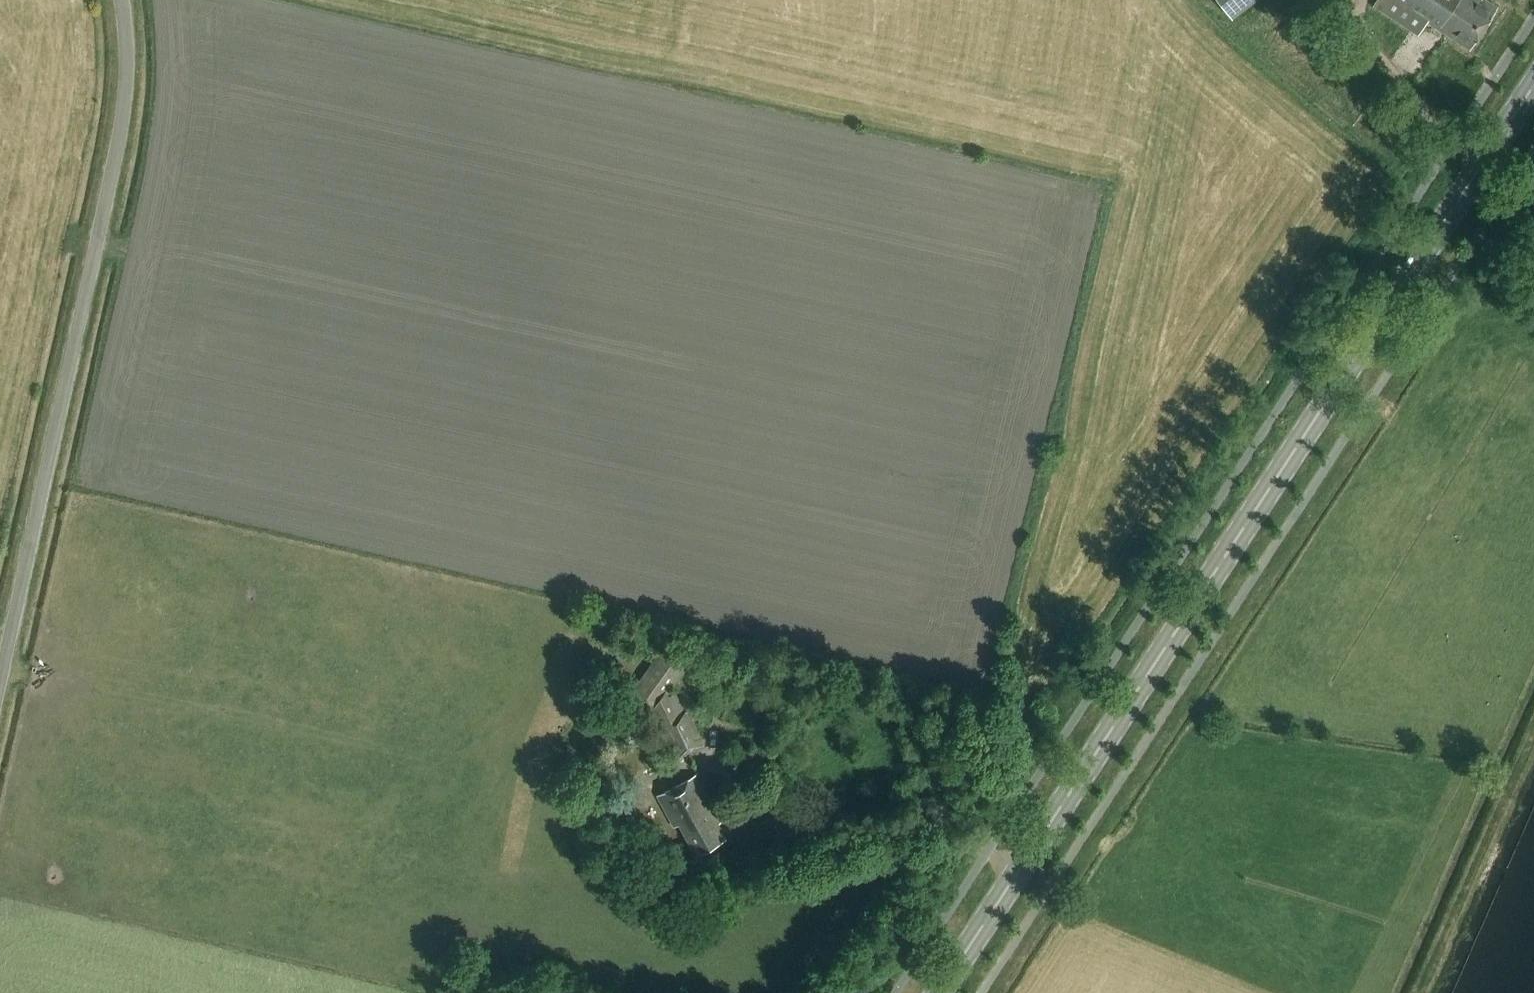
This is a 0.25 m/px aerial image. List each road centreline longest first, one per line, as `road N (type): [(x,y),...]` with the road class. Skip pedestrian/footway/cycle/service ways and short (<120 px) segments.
road 1 (secondary): [(940,992),(1533,89)]
road 2 (unclassified): [(0,676),(115,156),(129,64),(122,0)]

